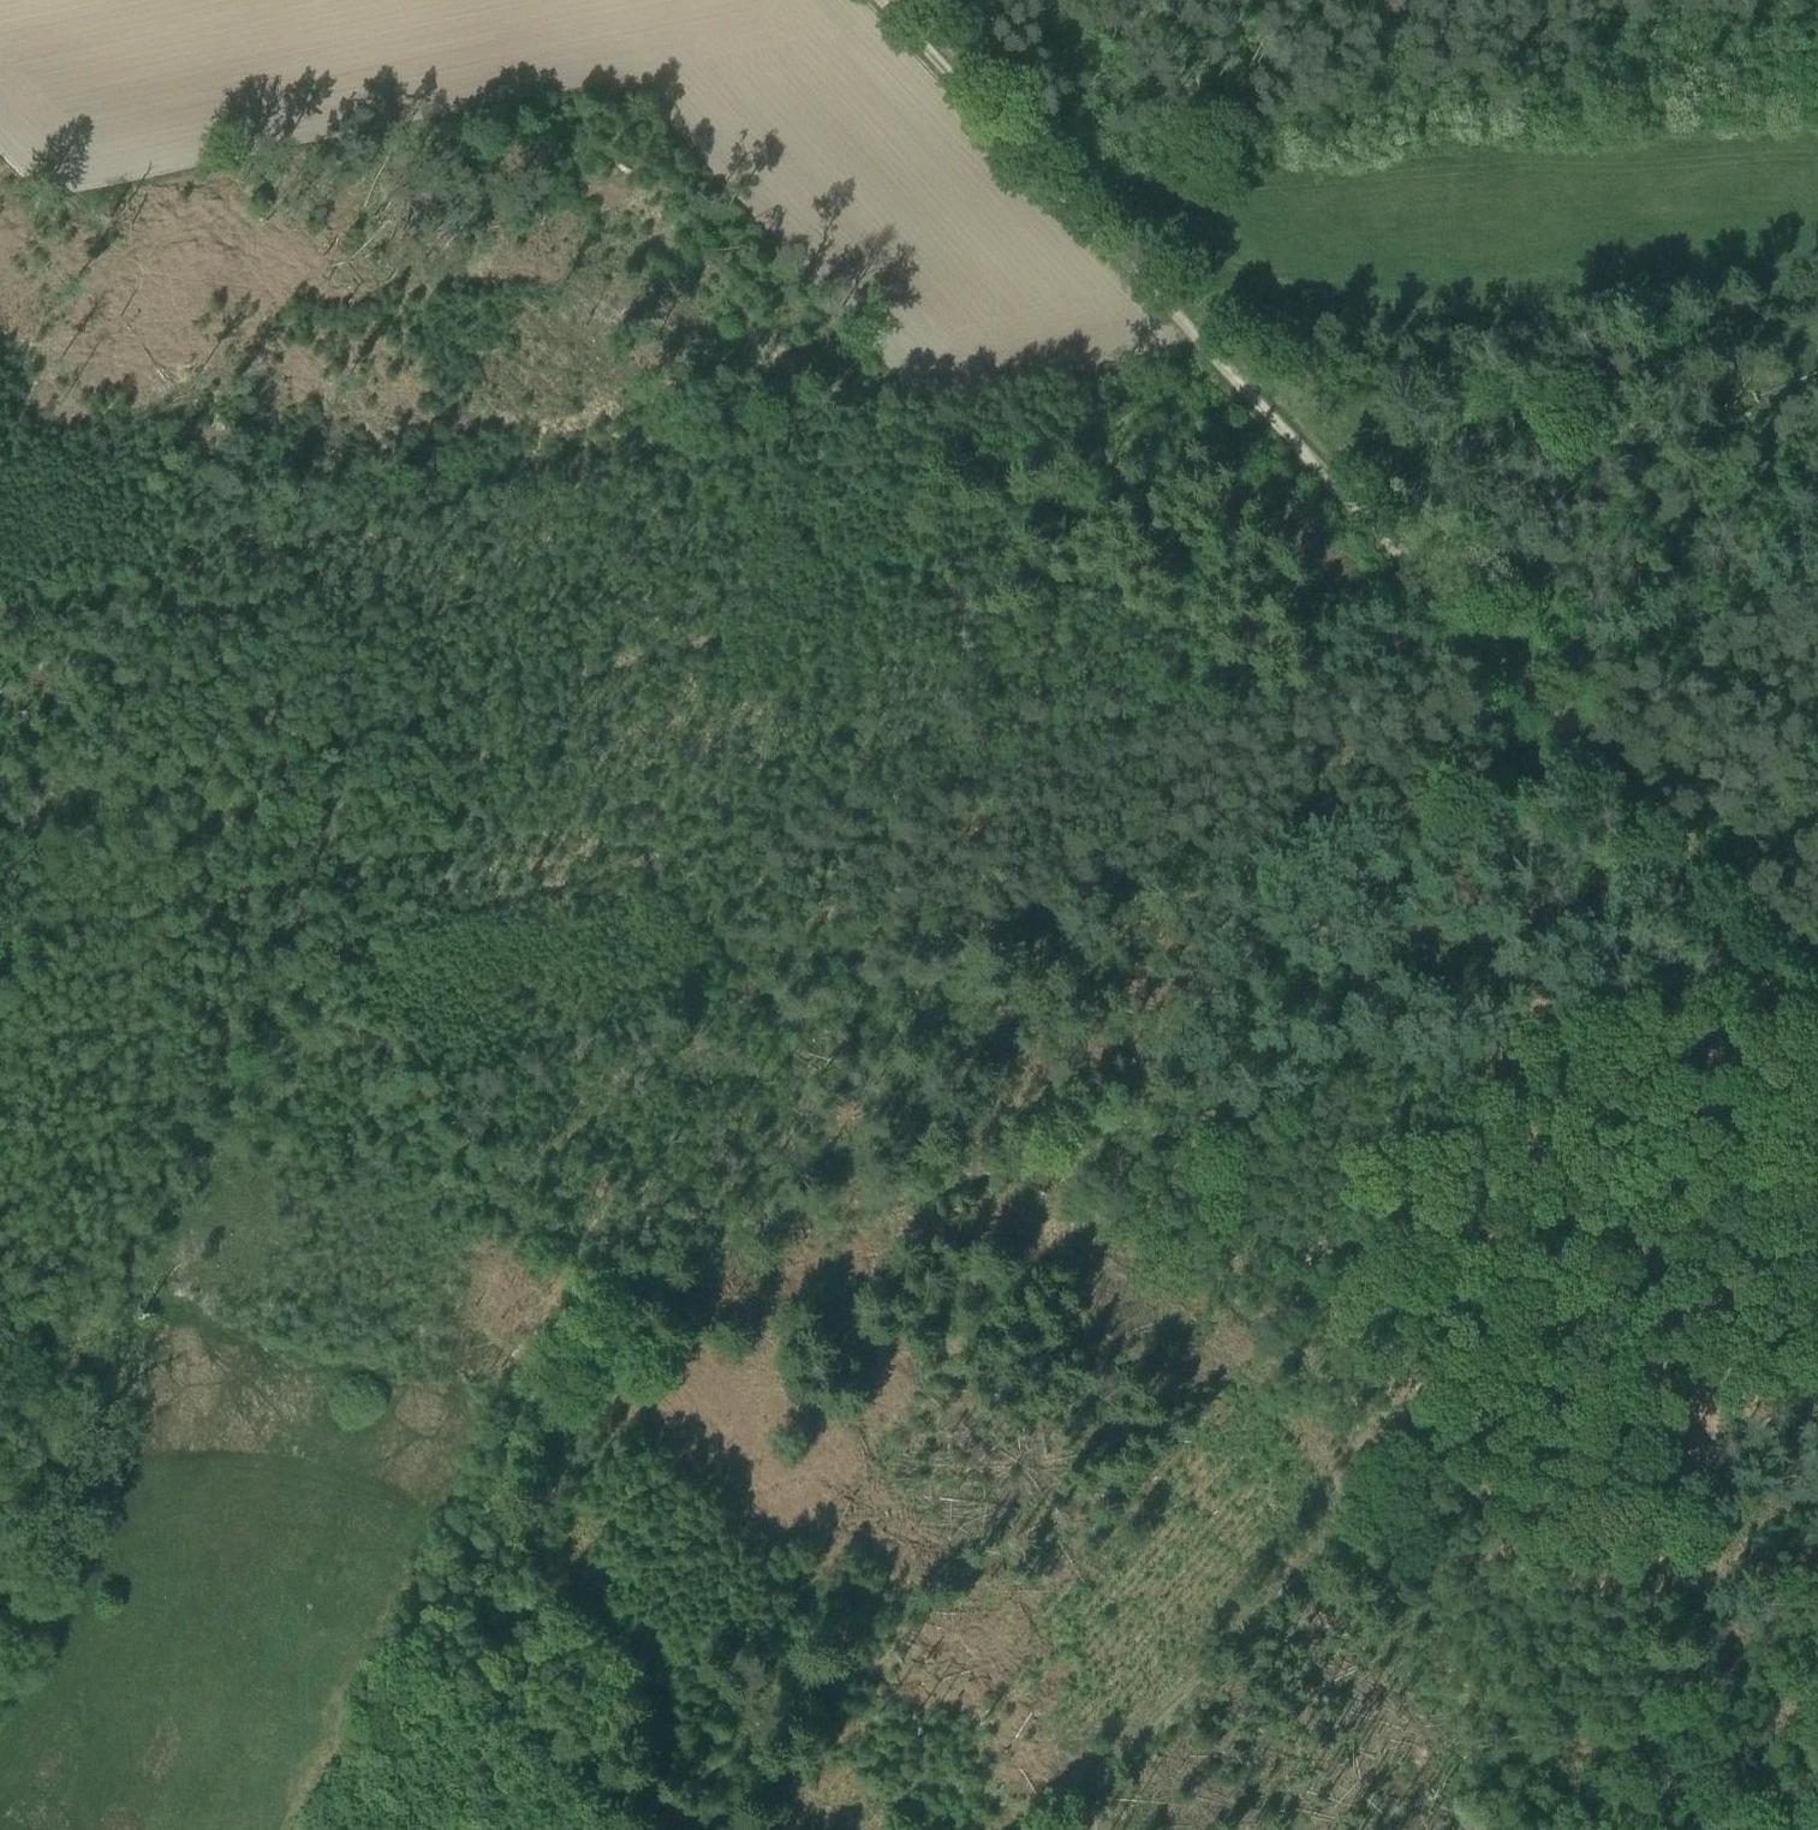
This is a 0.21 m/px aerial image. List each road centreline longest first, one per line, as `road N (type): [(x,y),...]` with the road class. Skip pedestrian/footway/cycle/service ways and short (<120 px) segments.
road 1 (track): [(877,0),(1817,993)]
road 2 (track): [(1817,1115),(1700,1220)]

